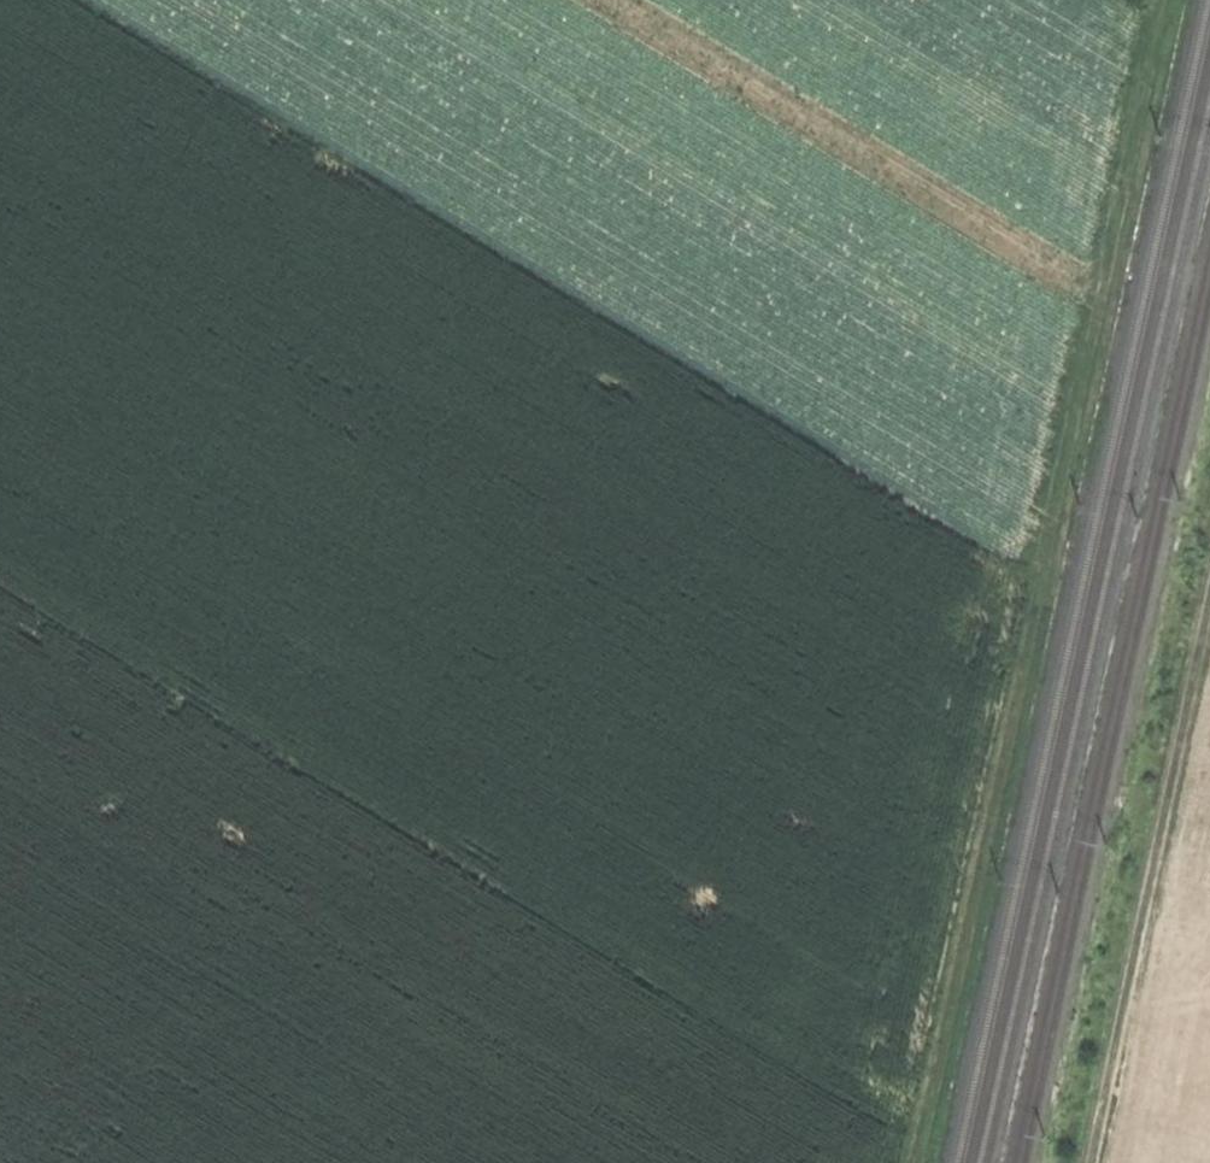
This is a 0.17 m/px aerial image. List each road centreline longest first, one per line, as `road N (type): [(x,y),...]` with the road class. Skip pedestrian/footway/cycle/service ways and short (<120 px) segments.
road 1 (track): [(1167,0),(916,1162)]
road 2 (track): [(1209,626),(1093,1162)]

